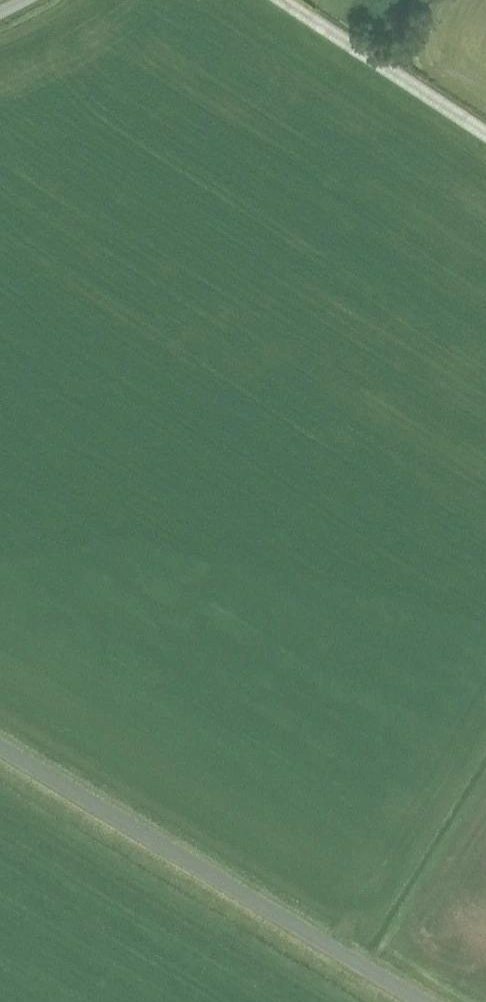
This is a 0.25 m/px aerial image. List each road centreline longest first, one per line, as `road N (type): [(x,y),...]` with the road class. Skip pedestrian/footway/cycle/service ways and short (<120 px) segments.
road 1 (unclassified): [(423,1001),(0,746)]

